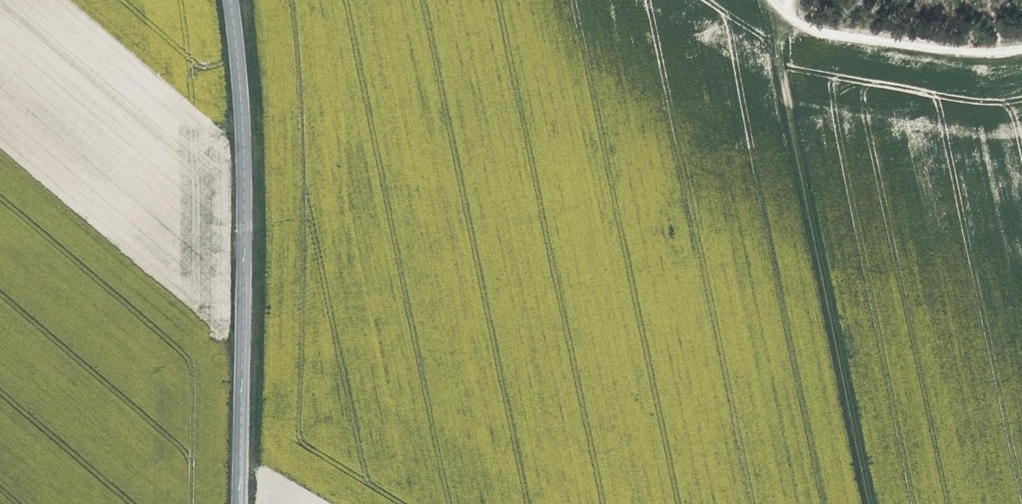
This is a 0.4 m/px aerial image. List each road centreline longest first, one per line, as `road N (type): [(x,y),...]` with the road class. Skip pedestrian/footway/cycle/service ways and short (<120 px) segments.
road 1 (tertiary): [(241,503),(248,282),(233,0)]
road 2 (track): [(771,0),(828,33),(978,54),(1021,48)]

